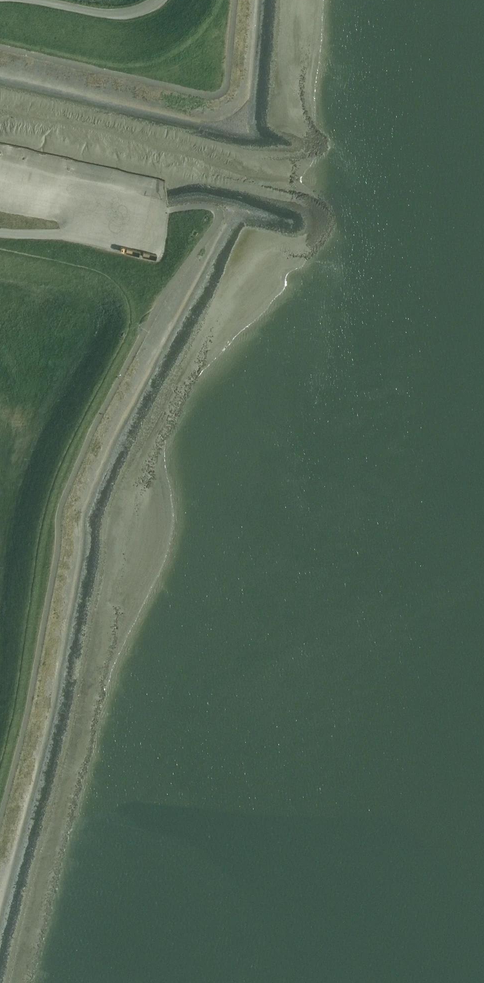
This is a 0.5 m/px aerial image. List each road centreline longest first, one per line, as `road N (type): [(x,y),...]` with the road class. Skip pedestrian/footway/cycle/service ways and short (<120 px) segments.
road 1 (track): [(0,762),(50,494),(130,329),(126,304),(101,277),(0,247)]
road 2 (residential): [(168,210),(54,235),(0,233)]
road 3 (unclassified): [(24,0),(108,15),(159,0)]

